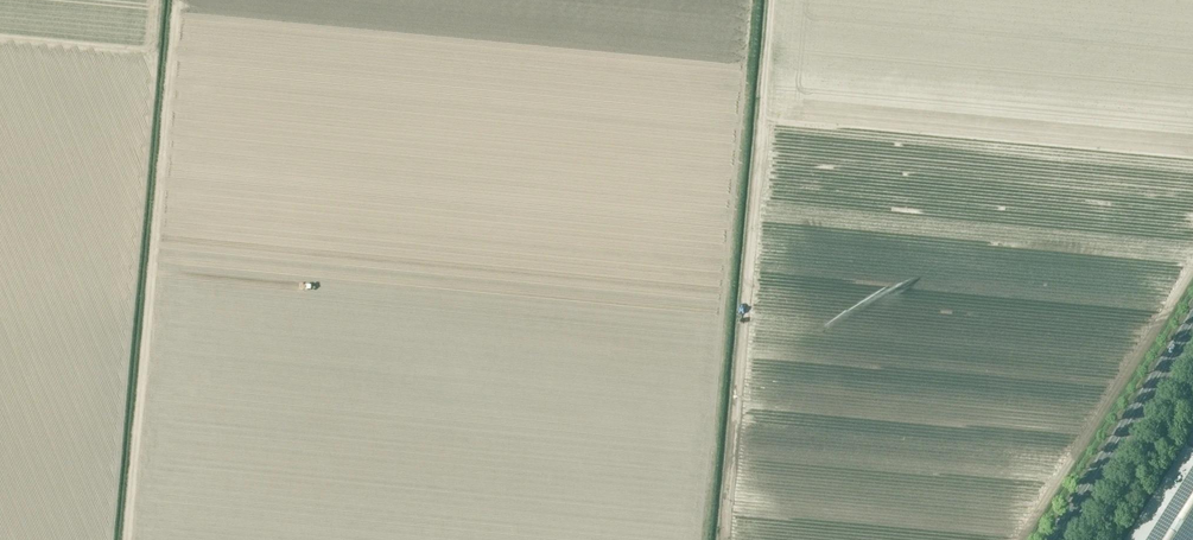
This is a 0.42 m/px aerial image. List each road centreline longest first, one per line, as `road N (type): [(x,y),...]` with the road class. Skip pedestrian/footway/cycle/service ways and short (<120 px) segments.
road 1 (track): [(128,539),(177,0)]
road 2 (primary): [(1054,539),(1192,323)]

